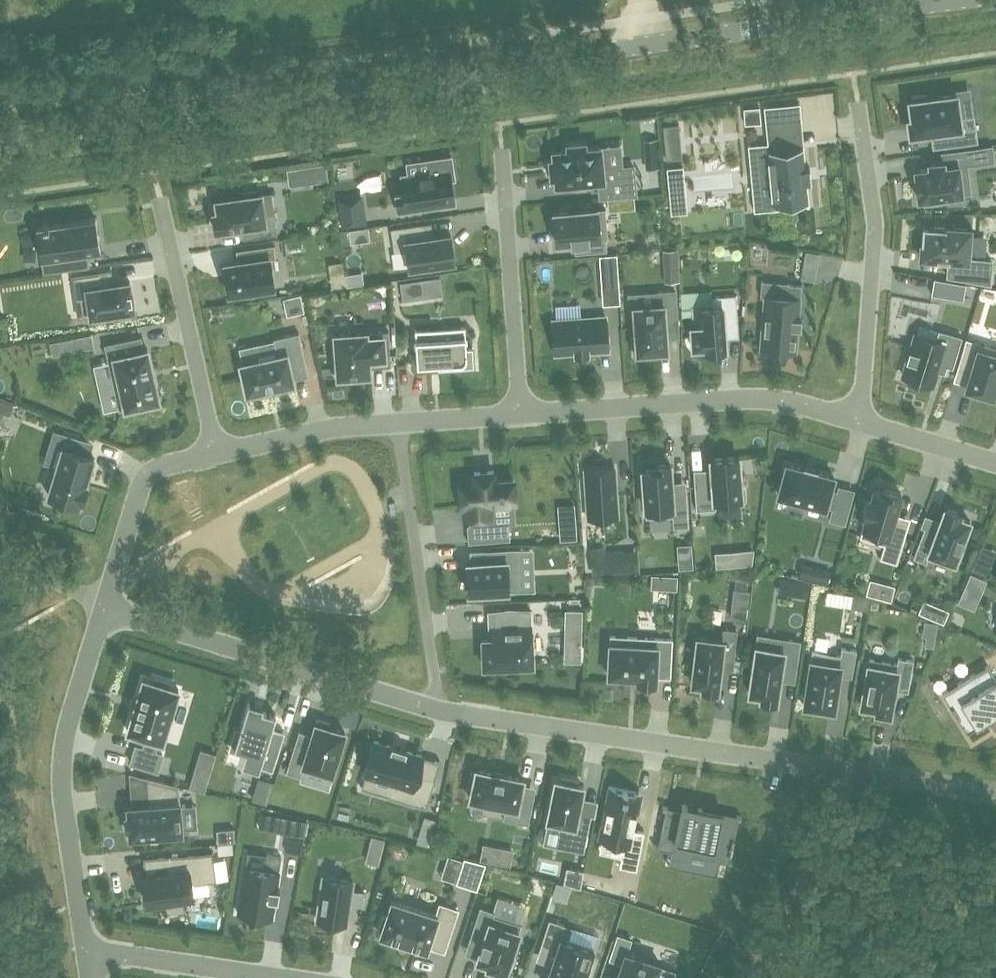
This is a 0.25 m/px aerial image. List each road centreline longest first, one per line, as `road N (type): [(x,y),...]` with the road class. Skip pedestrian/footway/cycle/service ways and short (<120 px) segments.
road 1 (tertiary): [(0,137),(952,0)]
road 2 (residential): [(995,792),(435,709)]
road 3 (residential): [(86,953),(66,759),(104,606)]
road 4 (residential): [(435,709),(104,606)]
road 5 (residential): [(519,415),(765,399),(859,420)]
road 6 (residential): [(859,420),(875,224),(858,103)]
road 7 (residential): [(398,424),(435,709)]
road 8 (residential): [(519,415),(501,150)]
road 9 (residential): [(215,454),(162,200)]
road 10 (residential): [(104,606),(148,477),(215,454)]
road 11 (residential): [(275,977),(86,953)]
road 12 (residential): [(215,454),(324,430),(398,424)]
road 13 (residential): [(859,420),(995,461)]
road 14 (residential): [(398,424),(519,415)]

